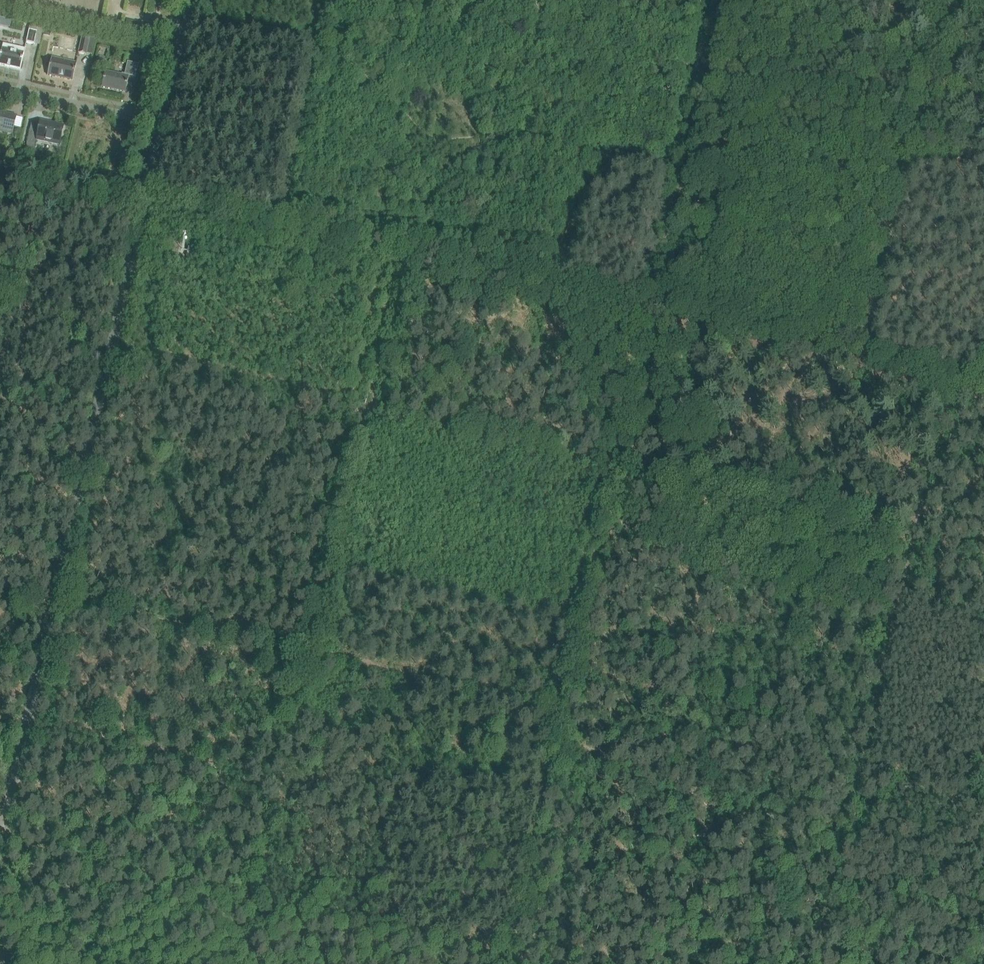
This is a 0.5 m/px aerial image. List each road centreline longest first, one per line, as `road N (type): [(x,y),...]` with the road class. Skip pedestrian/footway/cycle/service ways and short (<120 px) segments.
road 1 (residential): [(0,818),(13,790),(46,599),(161,124)]
road 2 (residential): [(0,88),(161,124)]
road 3 (residential): [(161,124),(189,0)]

